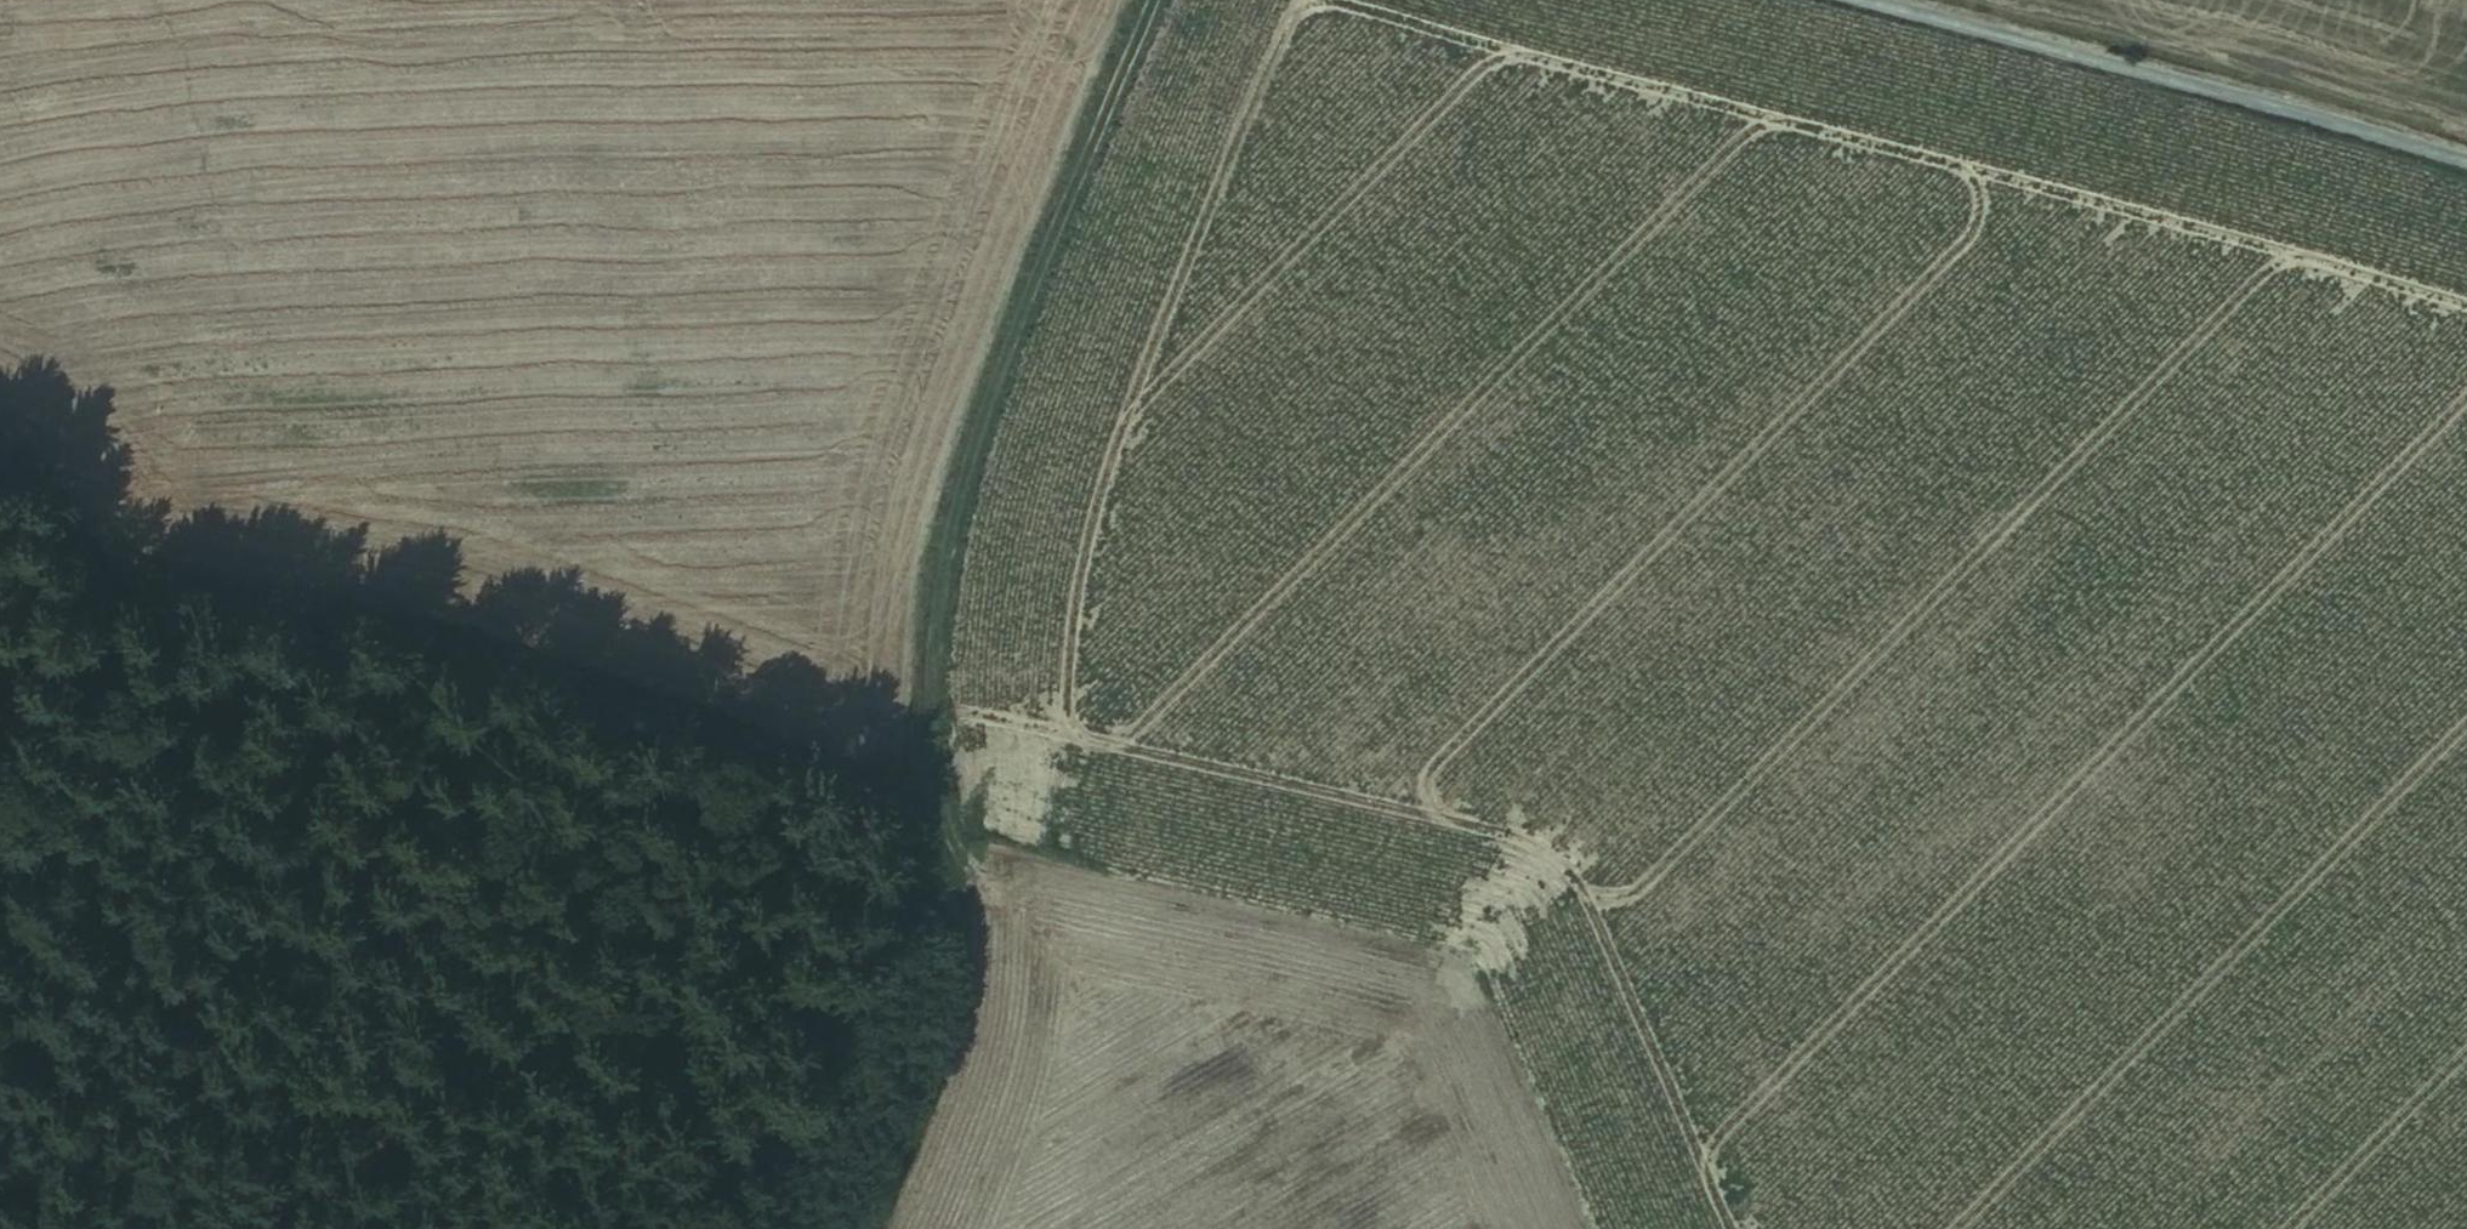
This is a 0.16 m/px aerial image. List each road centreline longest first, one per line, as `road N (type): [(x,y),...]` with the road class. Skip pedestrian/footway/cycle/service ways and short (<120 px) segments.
road 1 (unclassified): [(2466,179),(1845,0)]

